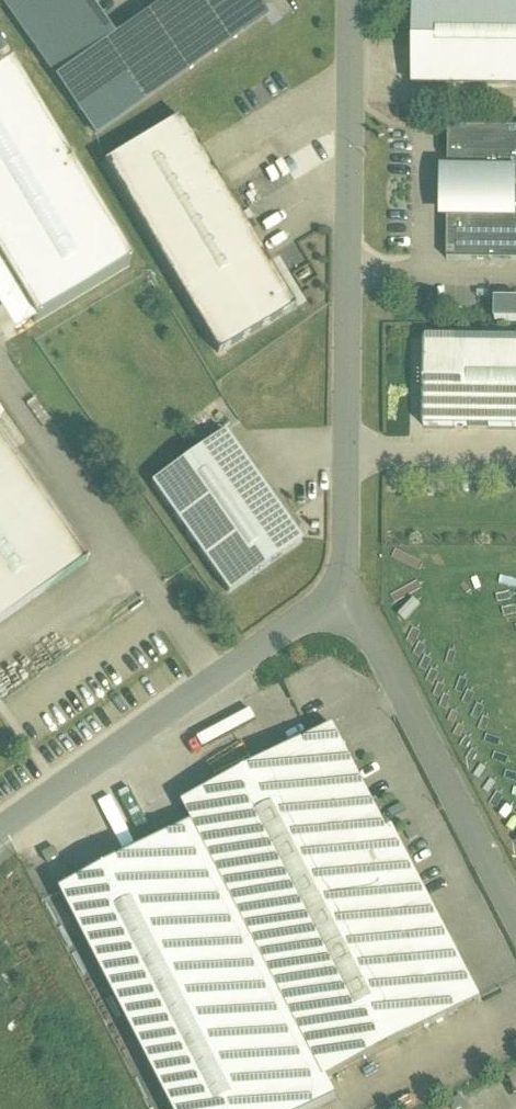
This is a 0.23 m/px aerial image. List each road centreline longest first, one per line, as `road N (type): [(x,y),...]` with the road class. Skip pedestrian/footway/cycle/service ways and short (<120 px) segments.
road 1 (residential): [(351,0),(344,600)]
road 2 (residential): [(344,600),(293,626),(0,833)]
road 3 (residential): [(344,600),(366,625),(515,902)]

